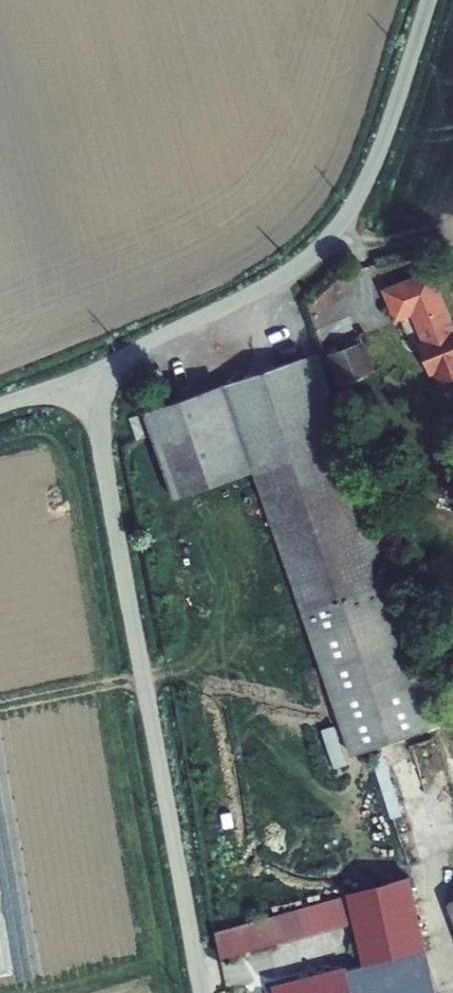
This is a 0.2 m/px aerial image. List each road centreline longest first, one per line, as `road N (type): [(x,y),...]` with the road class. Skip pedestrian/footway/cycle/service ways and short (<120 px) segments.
road 1 (unclassified): [(86,377),(203,992)]
road 2 (unclassified): [(429,0),(373,165),(322,246),(262,291),(86,377)]

